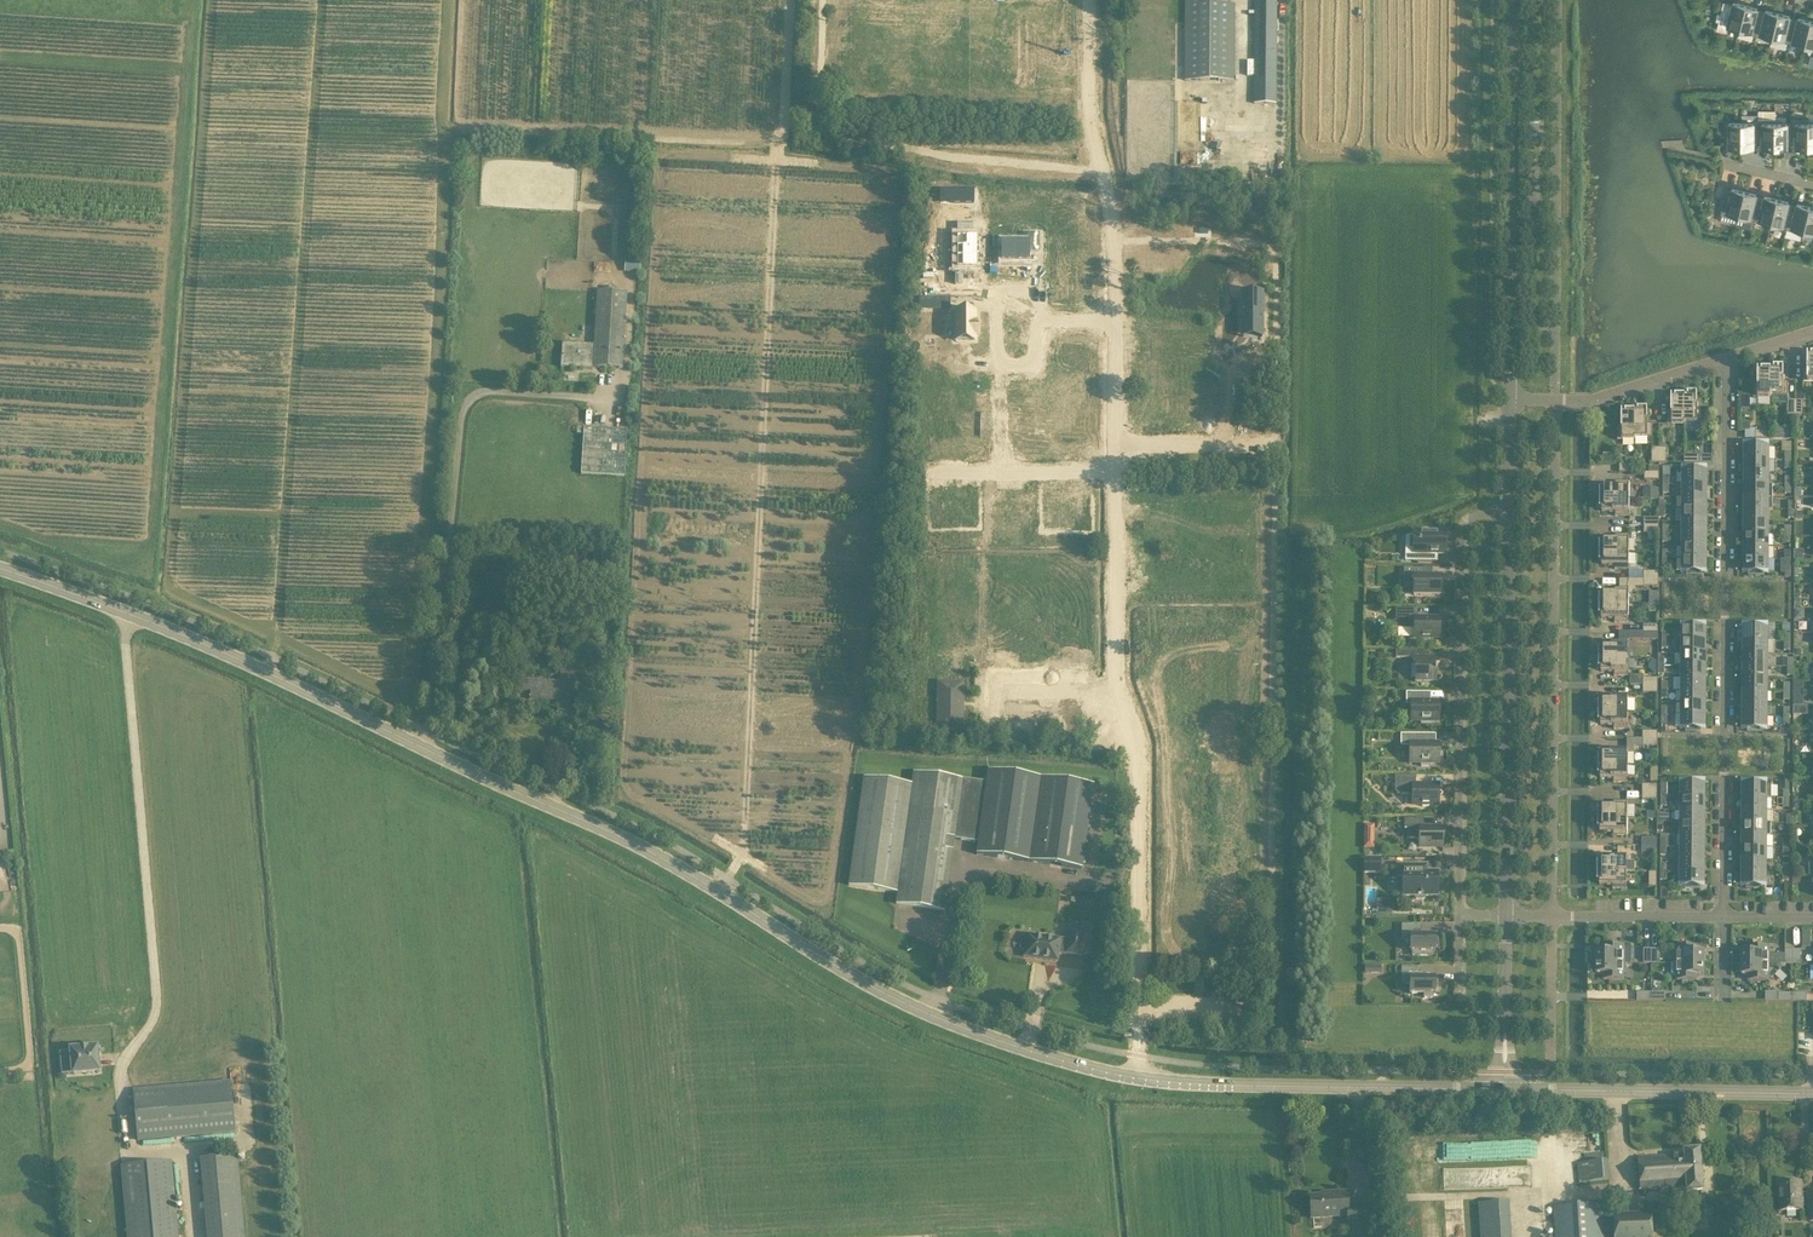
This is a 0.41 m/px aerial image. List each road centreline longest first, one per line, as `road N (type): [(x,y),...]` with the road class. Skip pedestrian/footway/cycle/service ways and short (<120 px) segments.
road 1 (secondary): [(0,568),(277,678),(637,846),(911,1009),(1009,1045),(1134,1077)]
road 2 (residential): [(1134,1077),(1137,751),(1114,660),(1116,476)]
road 3 (residential): [(1726,918),(1727,361)]
road 4 (residential): [(1553,401),(1551,918)]
road 5 (residential): [(1461,916),(1461,527),(1507,509)]
road 6 (unclassified): [(1504,917),(1507,509)]
road 7 (unclassified): [(1511,401),(1512,0)]
road 8 (residential): [(1111,324),(1116,209),(1090,120),(1093,0)]
road 9 (secondary): [(1502,1090),(1812,1094)]
road 10 (secondary): [(1502,1090),(1233,1086)]
road 11 (residential): [(1116,476),(921,473)]
road 12 (residential): [(1553,401),(1596,398),(1727,361)]
road 13 (residential): [(1040,326),(1040,293),(1001,292),(1000,360),(1039,361)]
road 14 (residential): [(1551,918),(1726,918)]
road 15 (unclassified): [(1502,1090),(1504,917)]
road 16 (residential): [(1115,449),(1272,447)]
road 17 (track): [(129,1152),(184,1148),(192,1236)]
road 18 (track): [(789,0),(781,138)]
road 19 (residential): [(1115,449),(1111,324)]

